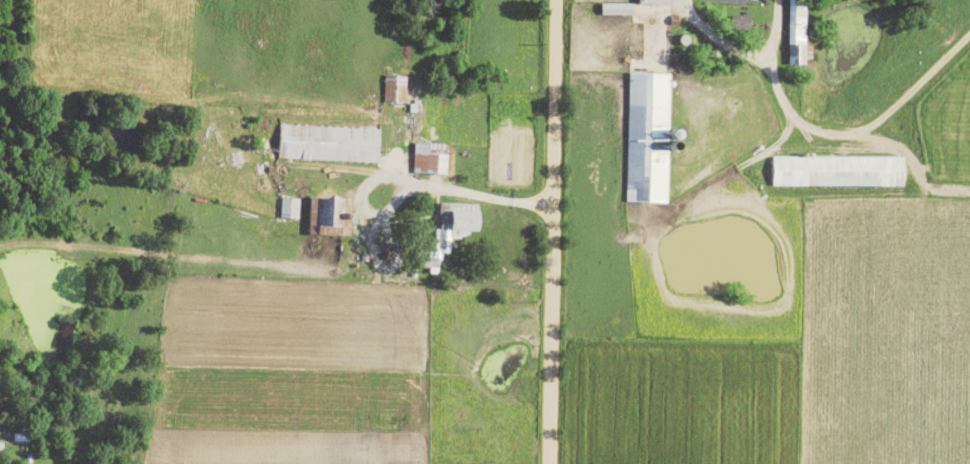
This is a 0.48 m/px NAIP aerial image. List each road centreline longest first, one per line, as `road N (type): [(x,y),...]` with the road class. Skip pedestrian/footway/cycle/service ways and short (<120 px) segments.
road 1 (residential): [(545,463),(551,0)]
road 2 (track): [(969,32),(874,125)]

